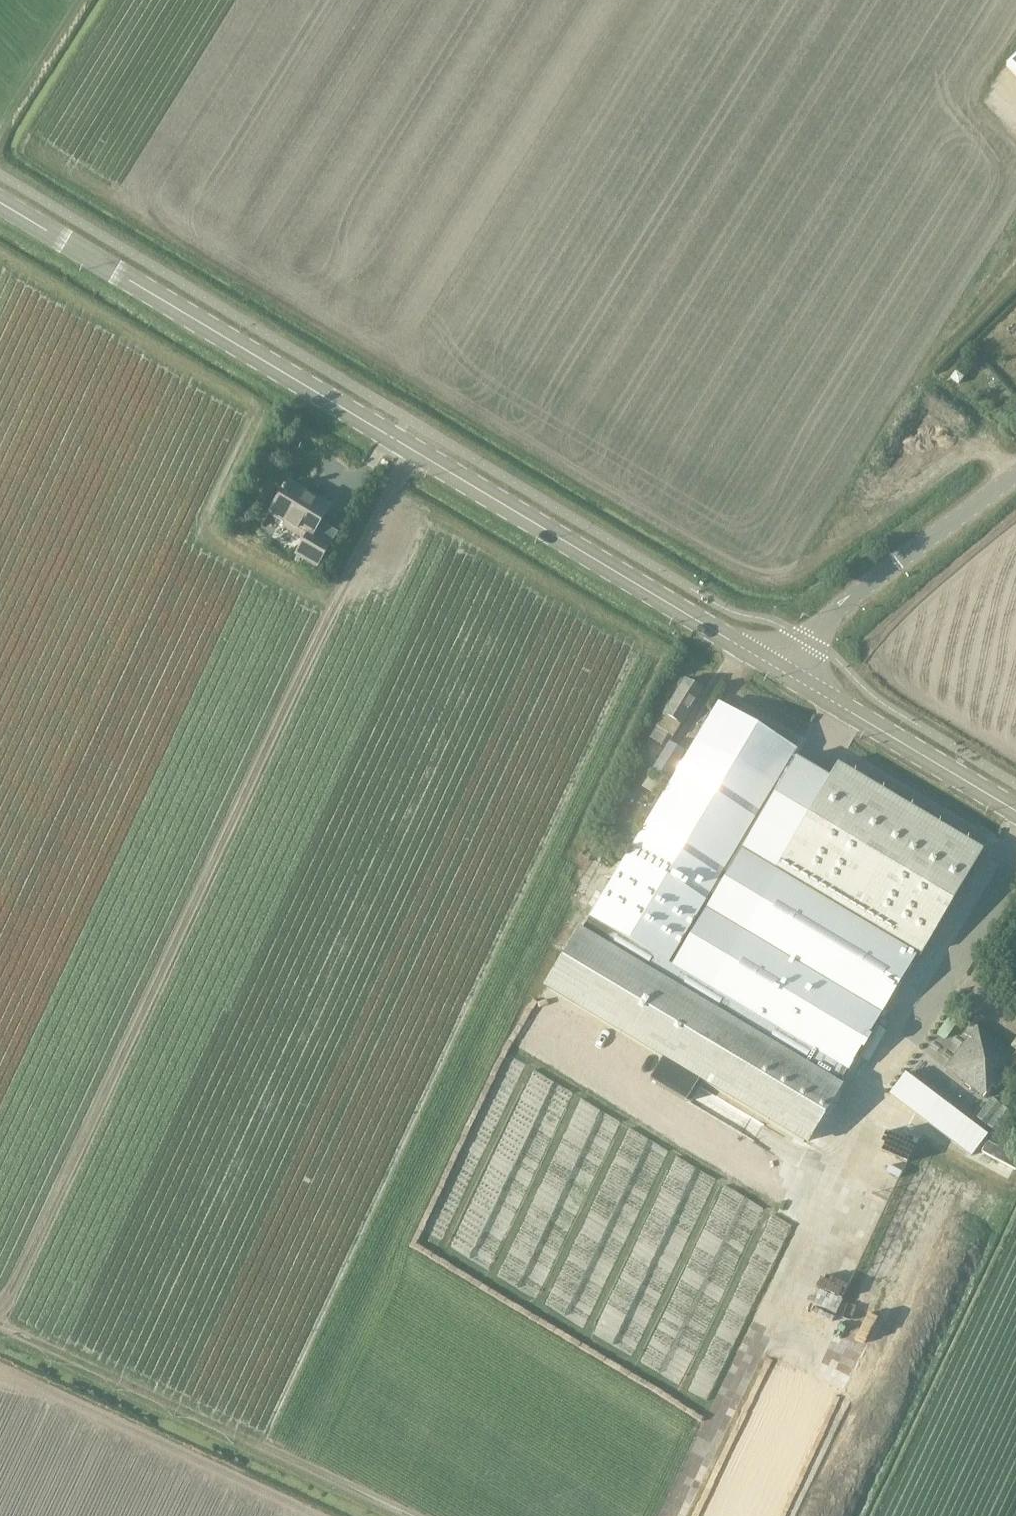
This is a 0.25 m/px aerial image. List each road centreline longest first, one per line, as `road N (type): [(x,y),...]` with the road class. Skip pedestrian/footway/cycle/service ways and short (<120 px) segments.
road 1 (secondary): [(786,675),(0,208)]
road 2 (unclassified): [(786,675),(843,606),(1015,472)]
road 3 (secondary): [(1015,813),(786,675)]

